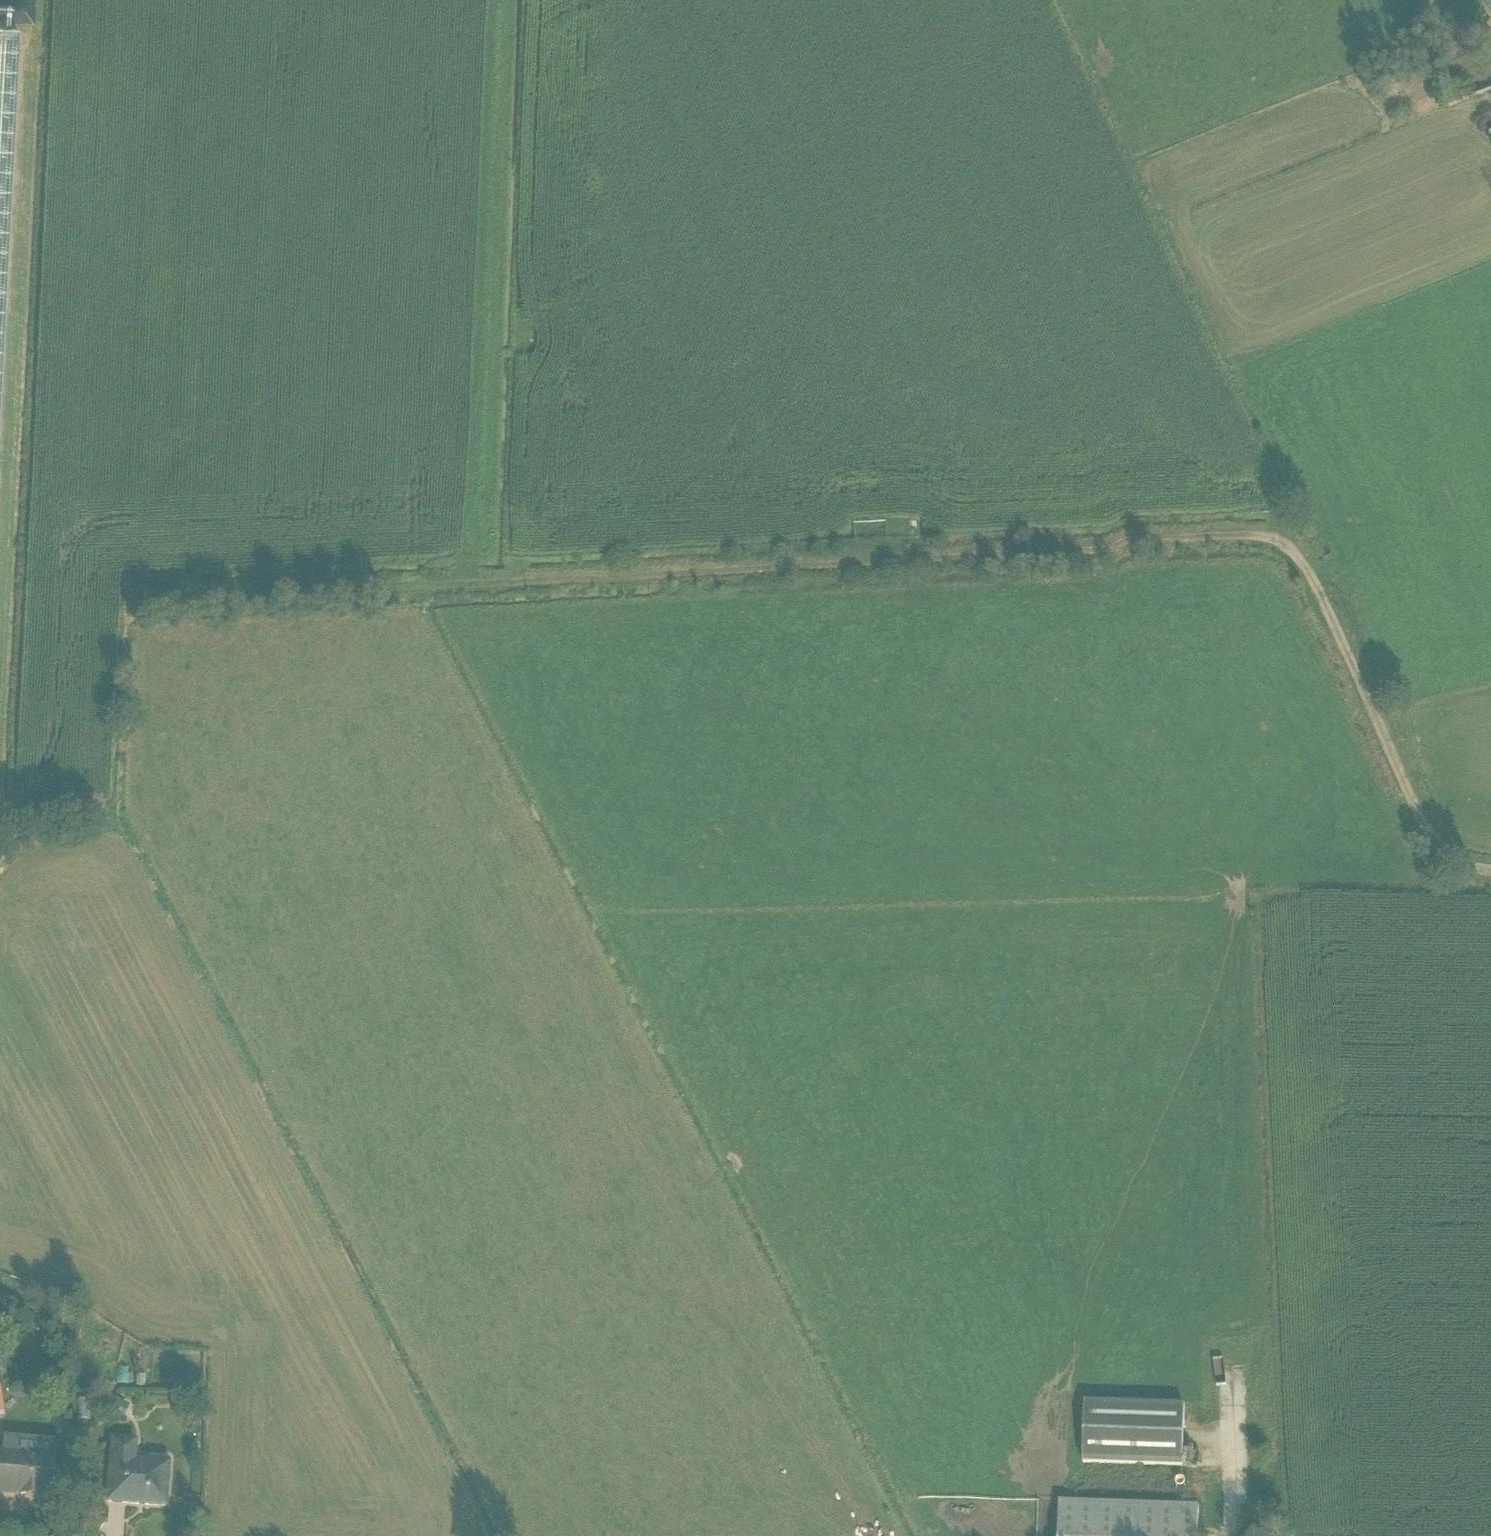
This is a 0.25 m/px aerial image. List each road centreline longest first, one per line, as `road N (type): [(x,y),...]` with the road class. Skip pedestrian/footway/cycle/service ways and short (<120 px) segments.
road 1 (track): [(144,592),(1274,543),(1292,554),(1433,848),(1450,865),(1490,876)]

